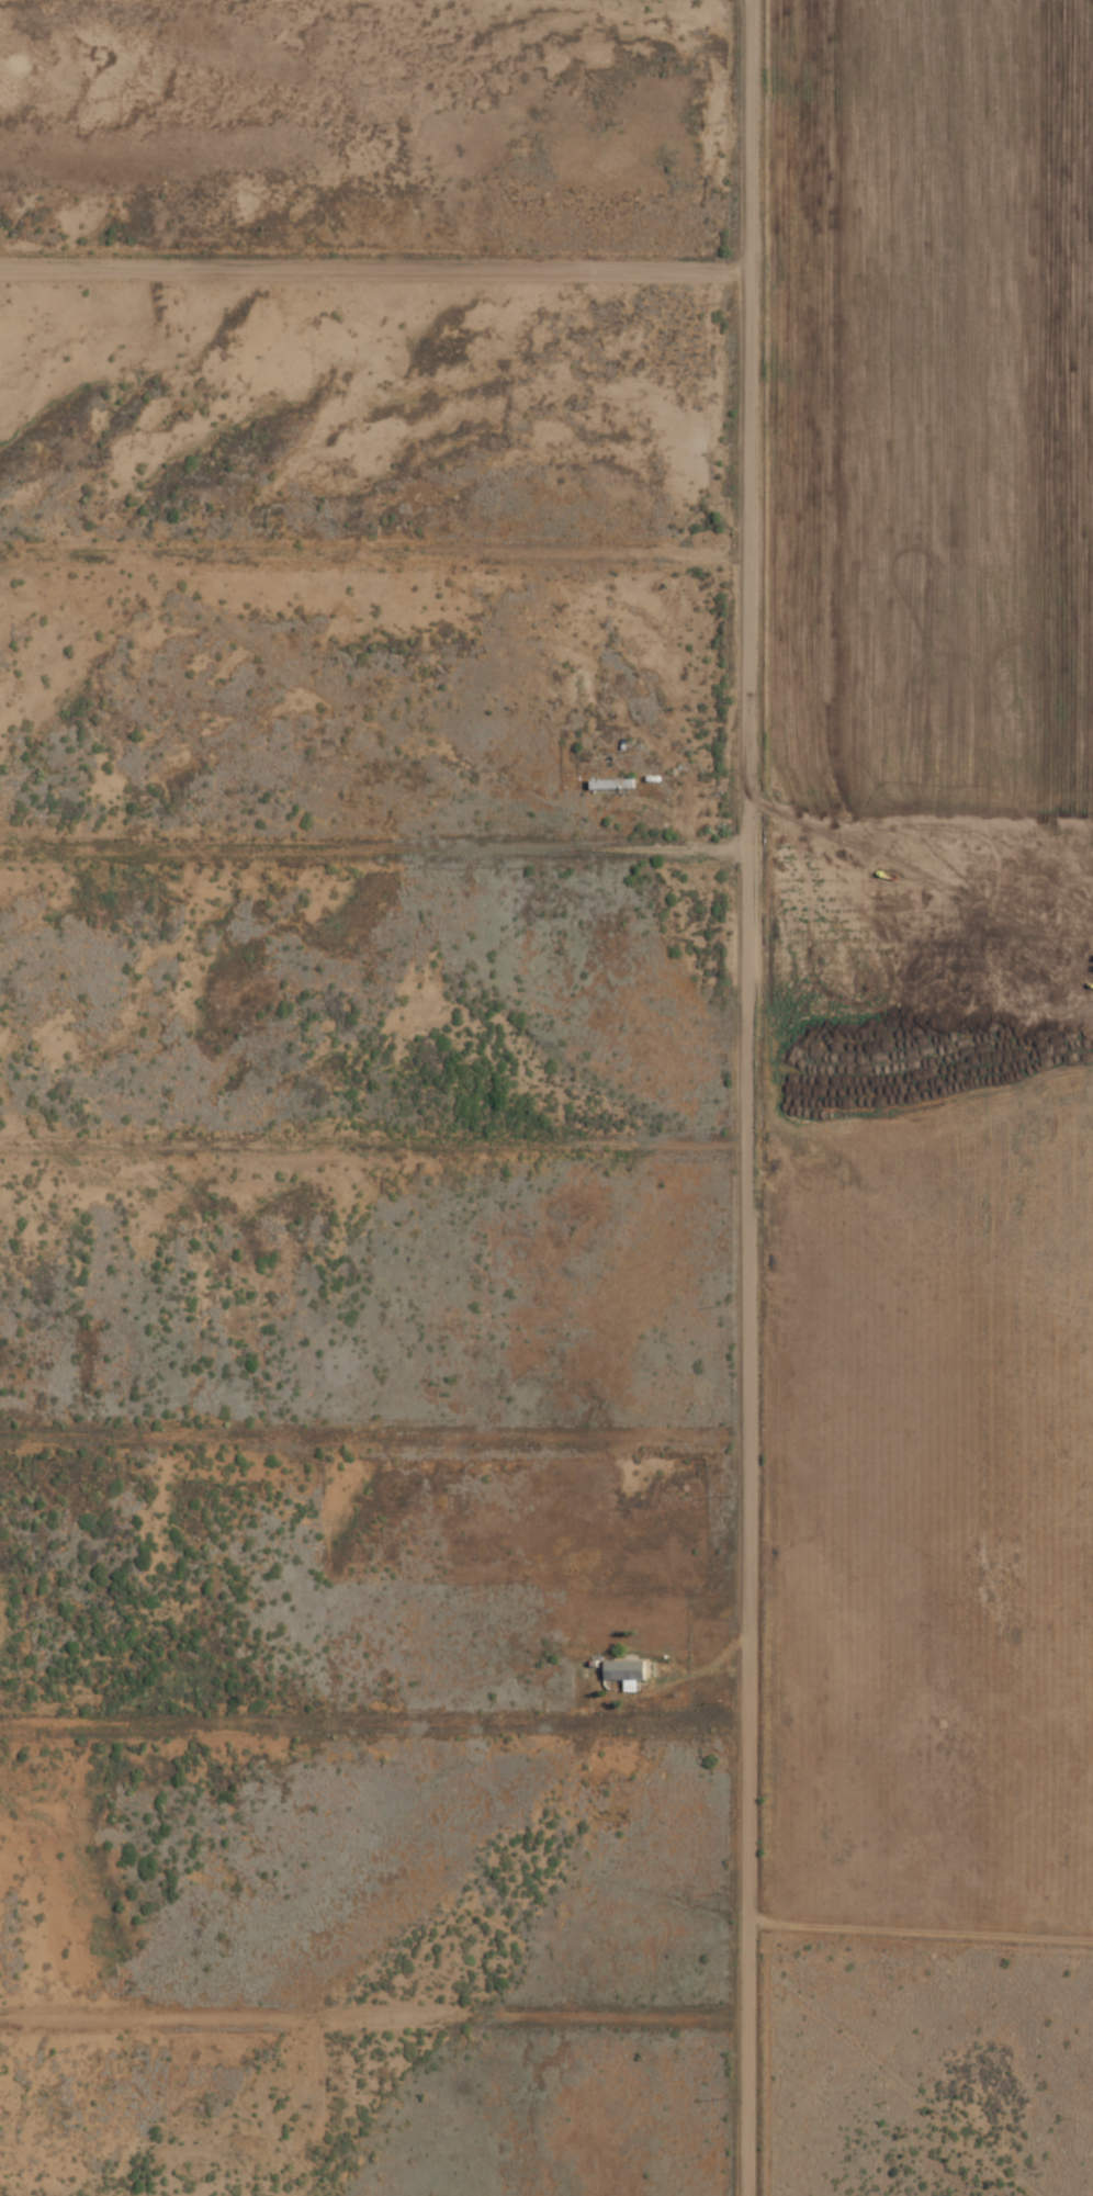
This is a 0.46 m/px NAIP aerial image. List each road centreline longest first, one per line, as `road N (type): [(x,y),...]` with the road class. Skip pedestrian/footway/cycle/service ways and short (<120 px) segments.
road 1 (residential): [(718,2195),(728,1711),(711,1411),(728,1367),(728,0)]
road 2 (residential): [(728,537),(0,545)]
road 3 (track): [(0,1717),(728,1711)]
road 4 (residential): [(728,249),(0,253)]
road 5 (residential): [(728,853),(0,855)]
road 6 (track): [(0,1981),(722,1977)]
road 7 (residential): [(722,1157),(0,1153)]
road 8 (residential): [(0,1421),(711,1411)]

